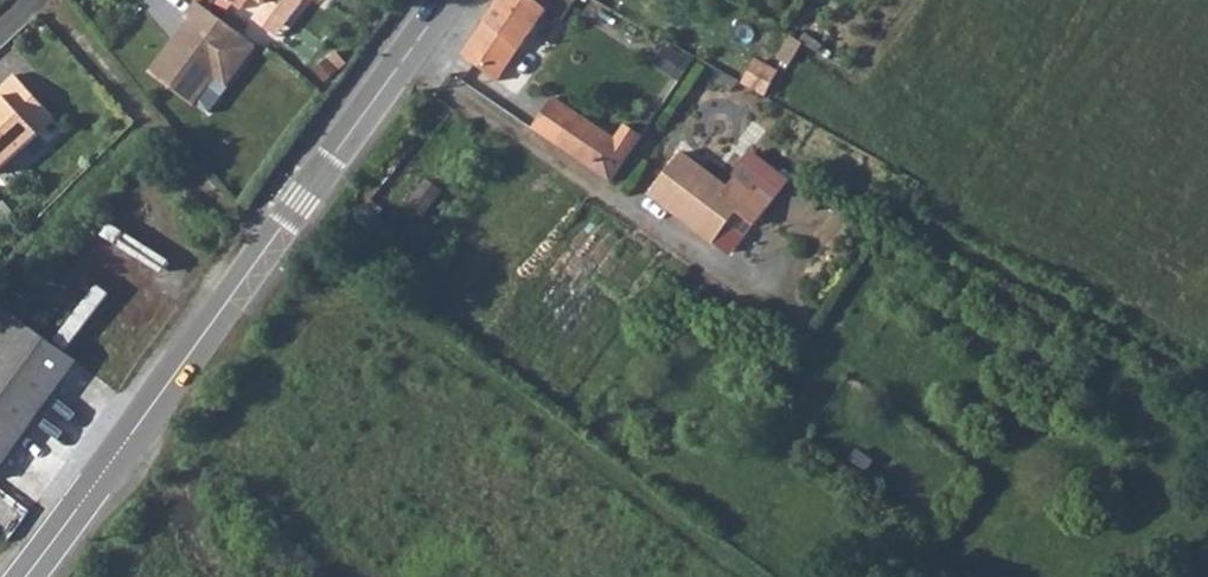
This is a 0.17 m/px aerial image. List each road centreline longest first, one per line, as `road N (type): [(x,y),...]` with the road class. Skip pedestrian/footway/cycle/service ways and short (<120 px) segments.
road 1 (secondary): [(26,576),(446,0)]

